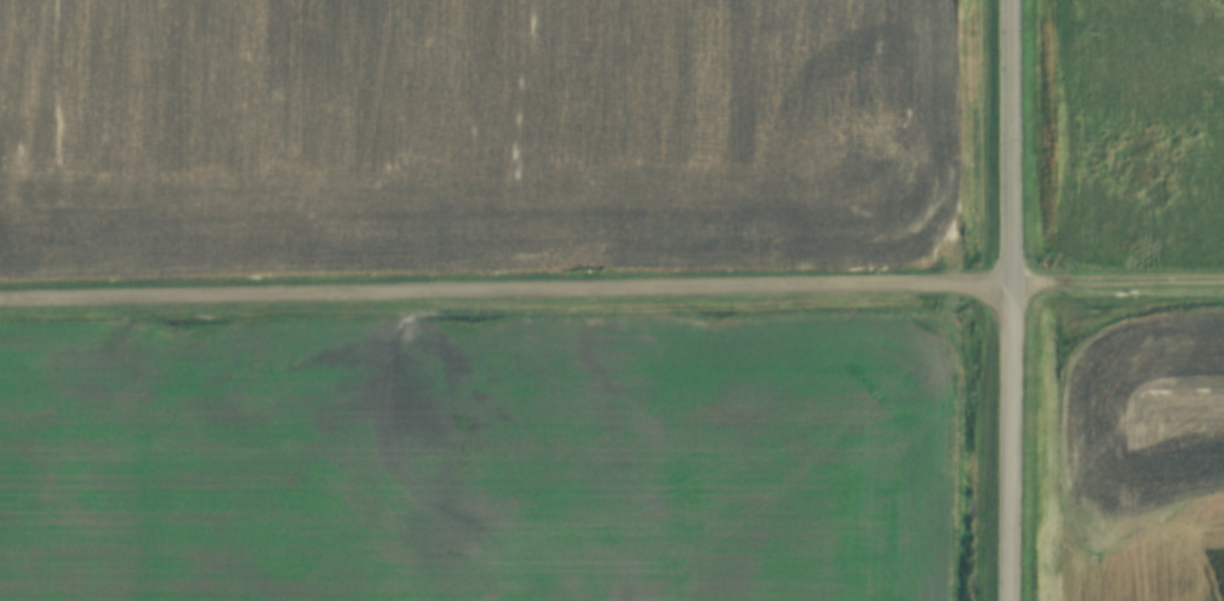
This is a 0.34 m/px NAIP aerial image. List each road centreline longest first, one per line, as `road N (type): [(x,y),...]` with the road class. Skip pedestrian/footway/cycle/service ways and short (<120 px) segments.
road 1 (residential): [(1223,283),(0,305)]
road 2 (tertiary): [(1009,600),(1010,0)]

